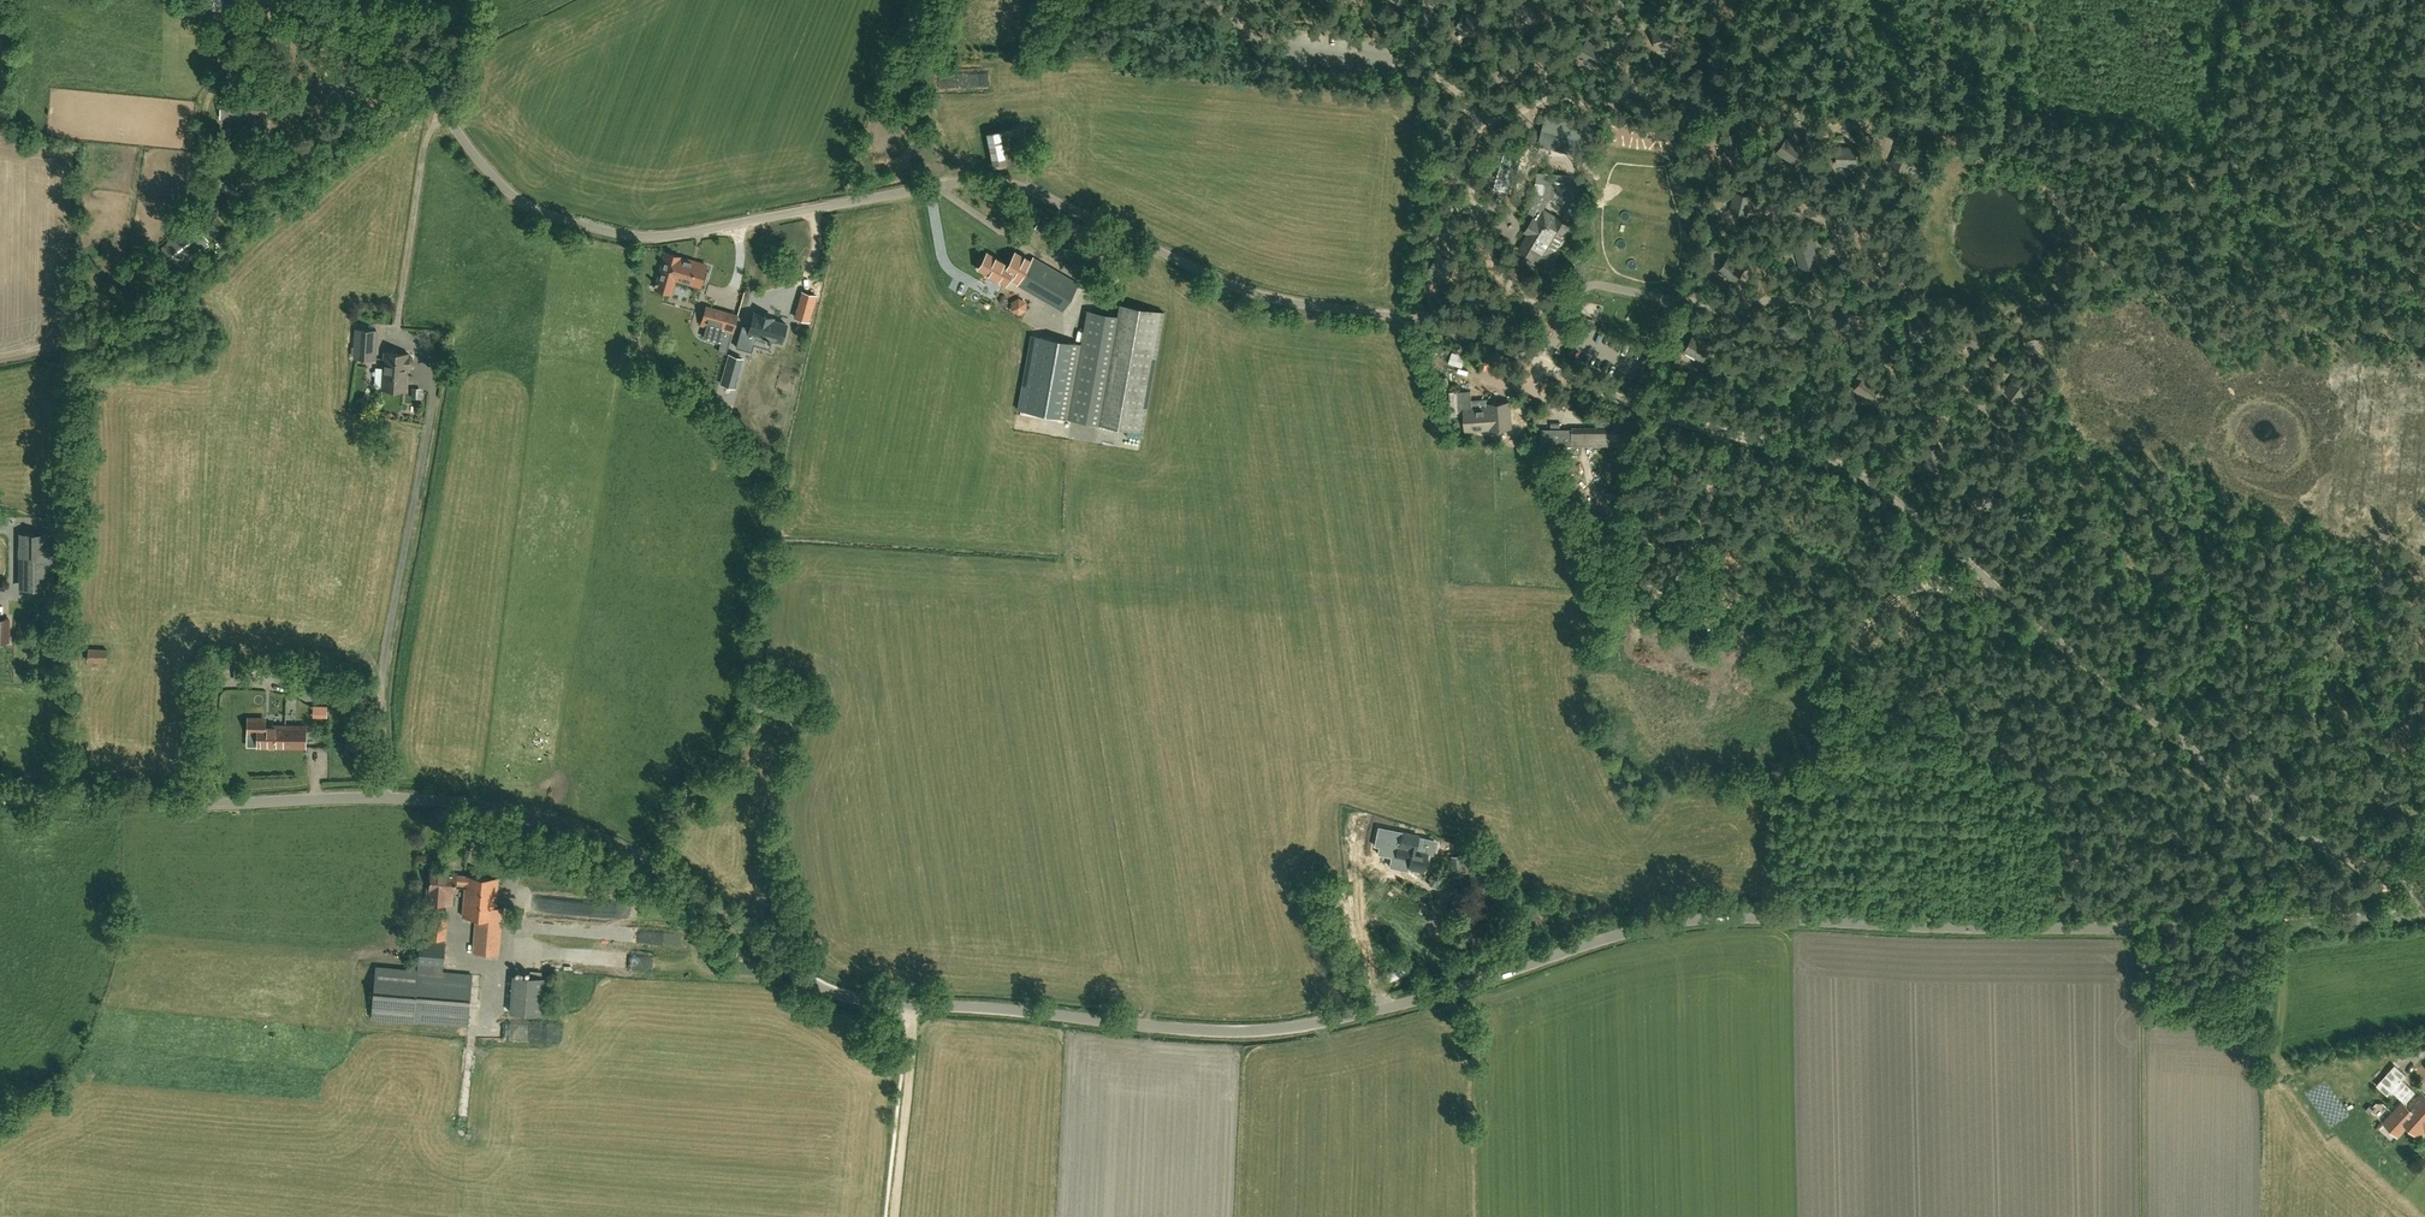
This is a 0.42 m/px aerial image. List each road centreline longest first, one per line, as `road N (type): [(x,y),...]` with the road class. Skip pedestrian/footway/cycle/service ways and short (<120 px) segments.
road 1 (unclassified): [(2418,876),(2348,860),(2272,815),(1884,492),(1835,463),(1627,401),(1450,327),(1234,285),(998,180),(681,233),(594,228),(519,201),(413,68),(382,42),(271,0)]
road 2 (unclassified): [(1785,918),(1656,926),(1363,1014),(1245,1033),(849,994),(823,986),(663,872),(571,823),(503,807),(385,797),(0,799)]
road 3 (unclassified): [(1785,918),(2144,929),(2419,915)]
road 4 (track): [(2142,1216),(2141,929)]
road 5 (track): [(895,1216),(916,1006)]
road 6 (track): [(1476,982),(1456,895),(1389,873)]
road 7 (track): [(507,955),(638,965)]
road 8 (track): [(510,883),(527,898),(630,906)]

